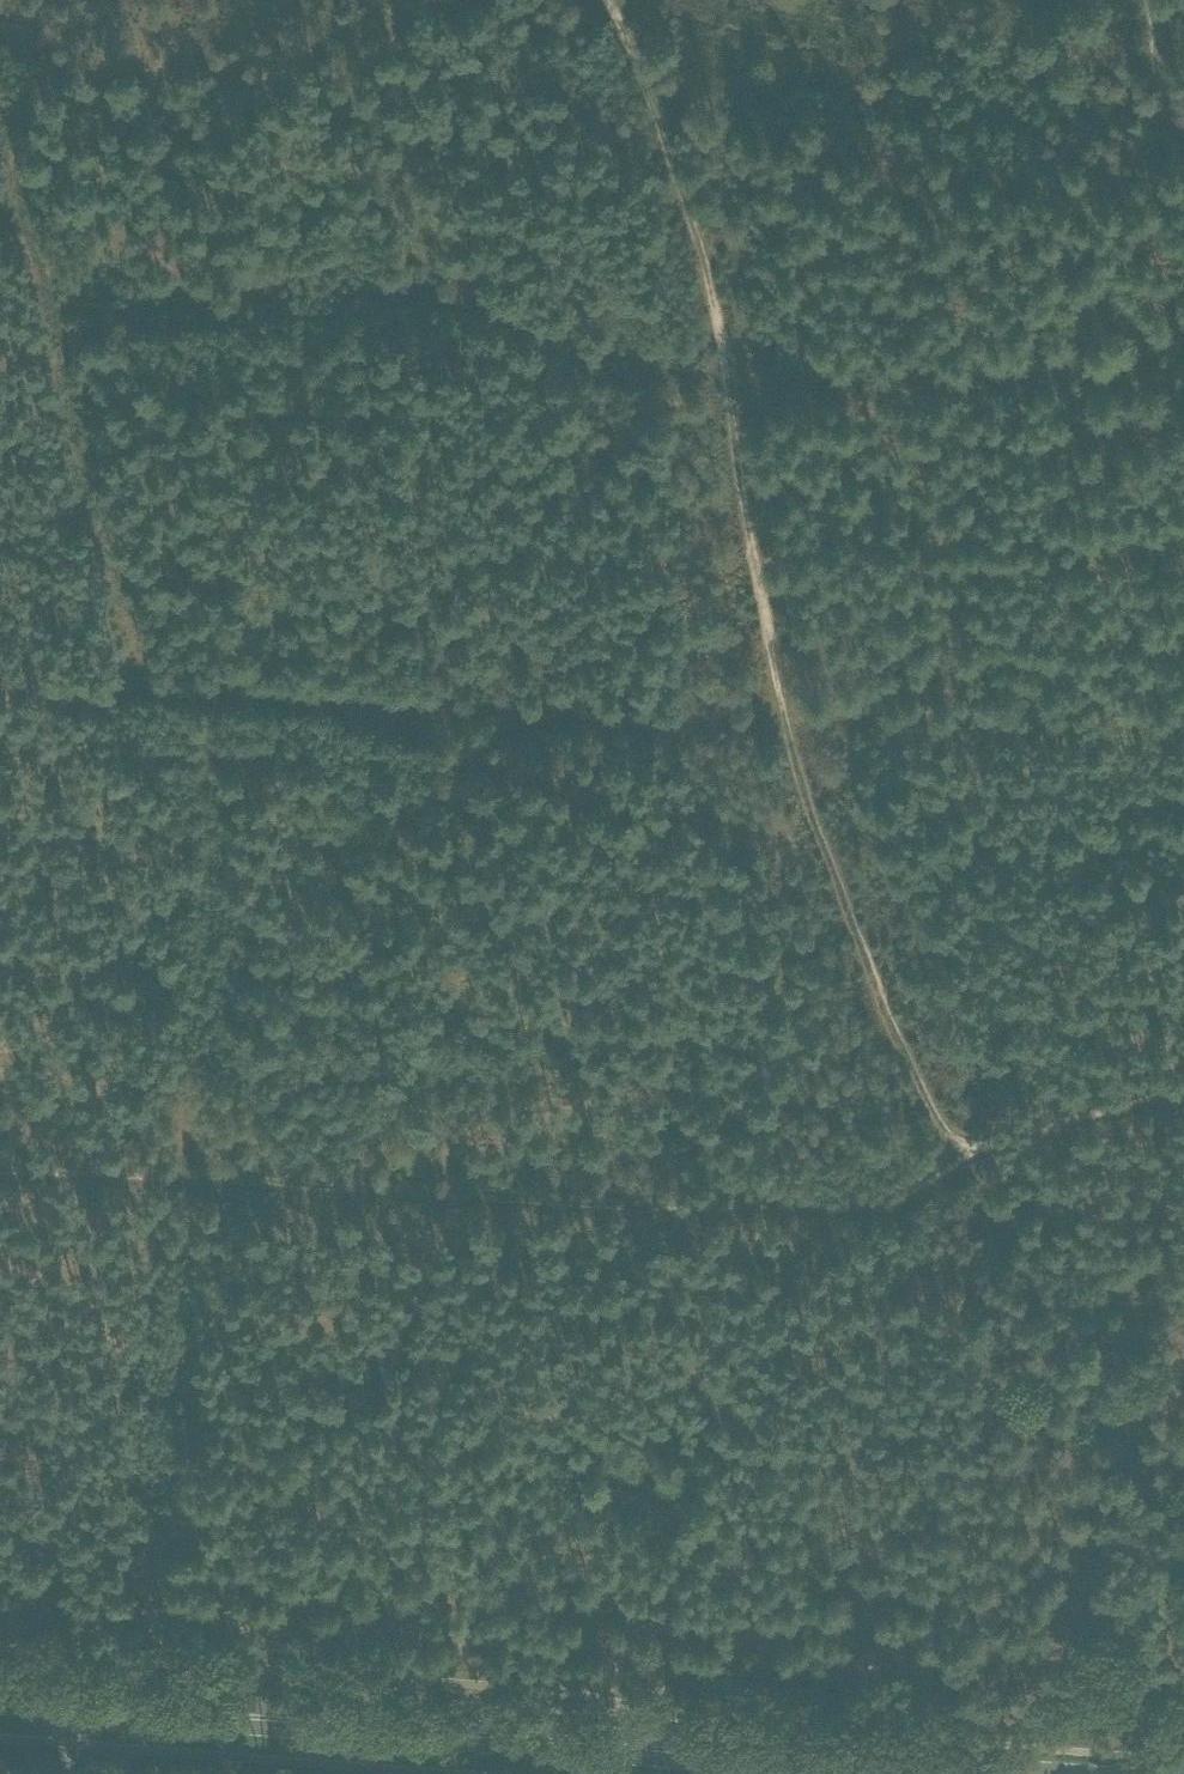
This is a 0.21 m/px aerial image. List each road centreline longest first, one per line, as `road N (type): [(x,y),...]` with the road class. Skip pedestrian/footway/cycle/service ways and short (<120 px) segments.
road 1 (track): [(963,1168),(901,1209),(0,1175)]
road 2 (primary): [(944,1773),(0,1702)]
road 3 (track): [(781,713),(497,717),(0,680)]
road 4 (track): [(781,713),(693,203),(604,0)]
road 5 (track): [(963,1168),(832,878),(781,713)]
road 6 (track): [(1183,720),(781,713)]
road 7 (track): [(1183,1096),(1017,1137),(963,1168)]
road 8 (track): [(1183,120),(1164,114),(1156,82),(1155,0)]

